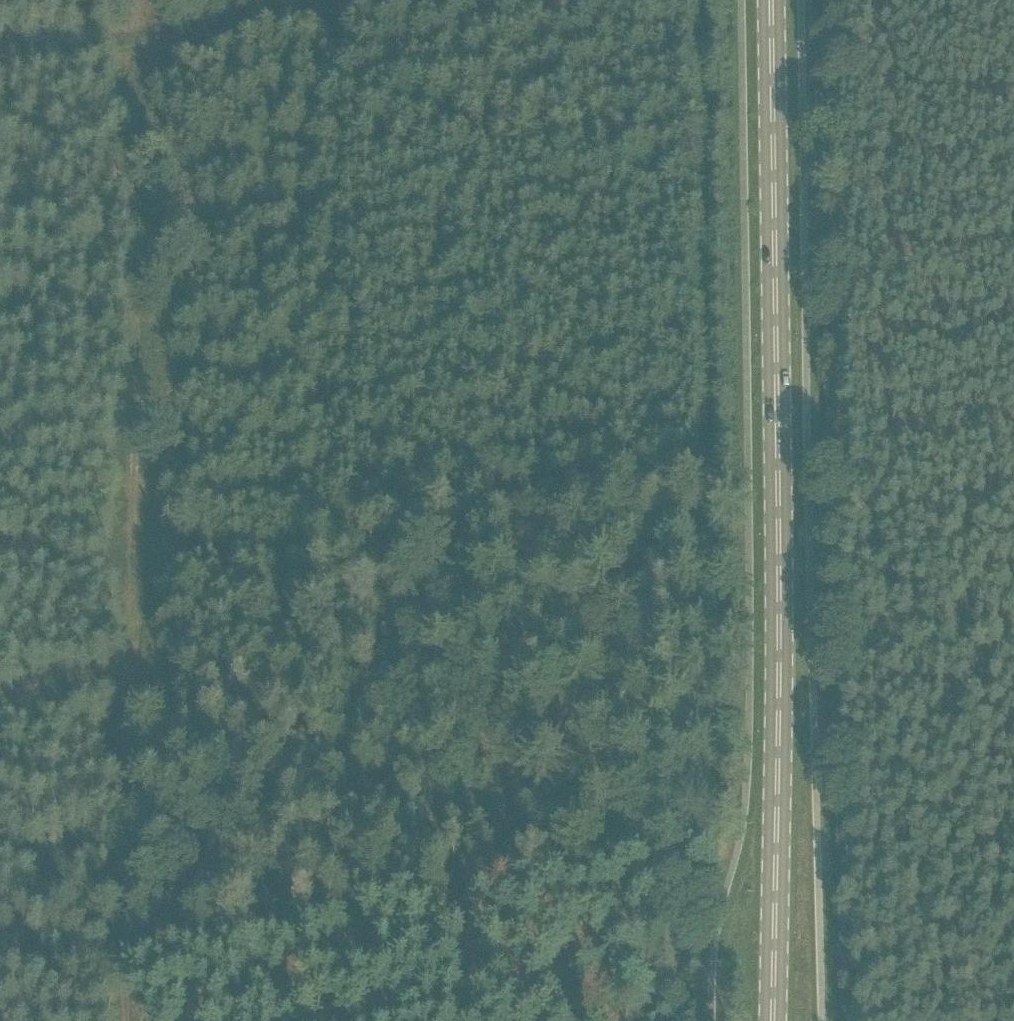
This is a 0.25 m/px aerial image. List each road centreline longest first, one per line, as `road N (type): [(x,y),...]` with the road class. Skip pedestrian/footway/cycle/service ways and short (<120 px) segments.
road 1 (track): [(151,0),(153,32),(124,55),(123,1020)]
road 2 (primary): [(766,1020),(772,0)]
road 3 (track): [(0,77),(405,0)]
road 4 (track): [(1013,637),(768,650)]

